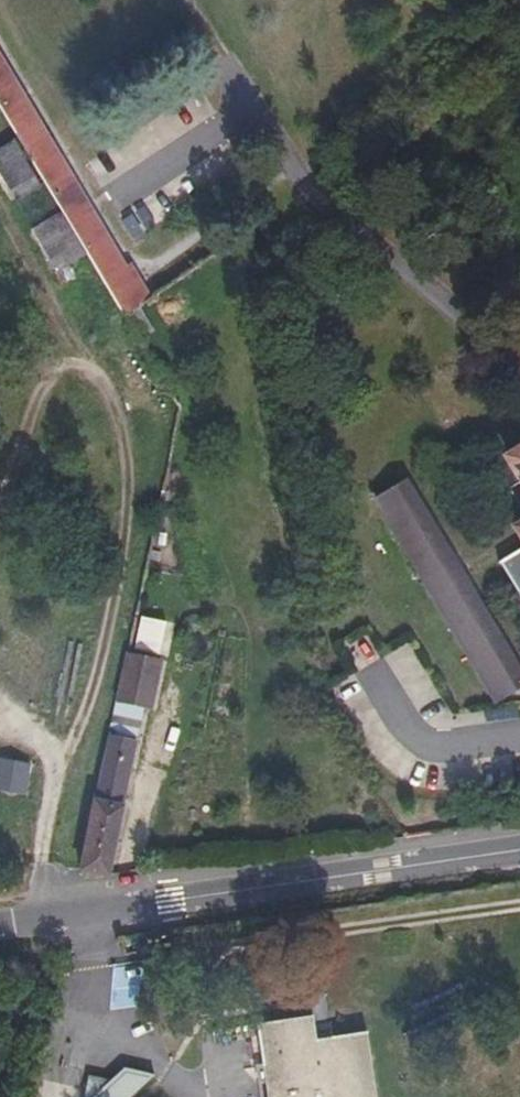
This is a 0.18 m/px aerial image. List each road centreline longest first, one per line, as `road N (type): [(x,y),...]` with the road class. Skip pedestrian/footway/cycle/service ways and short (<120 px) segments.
road 1 (unclassified): [(0,926),(519,851)]
road 2 (track): [(519,382),(301,175),(184,0)]
road 3 (track): [(0,38),(105,219),(140,248),(178,248),(292,164)]
road 4 (track): [(519,912),(94,971)]

